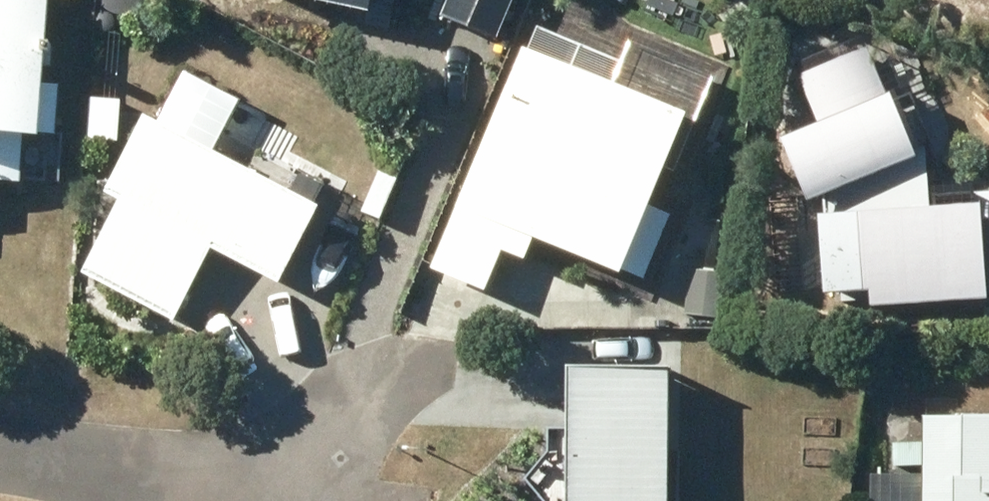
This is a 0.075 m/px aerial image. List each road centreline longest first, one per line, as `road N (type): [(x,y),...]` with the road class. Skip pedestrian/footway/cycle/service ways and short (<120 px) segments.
road 1 (residential): [(0,442),(139,462),(221,500)]

